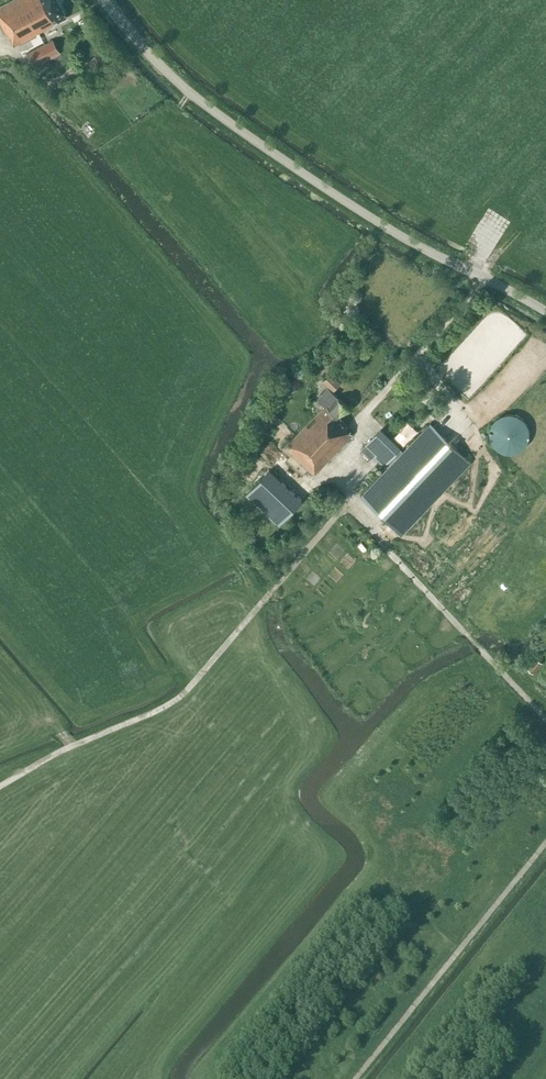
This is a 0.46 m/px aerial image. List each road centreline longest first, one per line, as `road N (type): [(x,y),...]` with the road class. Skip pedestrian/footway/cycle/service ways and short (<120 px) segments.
road 1 (unclassified): [(545,312),(415,244),(215,113),(102,0)]
road 2 (track): [(348,500),(180,697),(0,787)]
road 3 (track): [(361,418),(368,425),(344,451),(348,500),(545,720)]
road 4 (track): [(545,842),(356,1078)]

